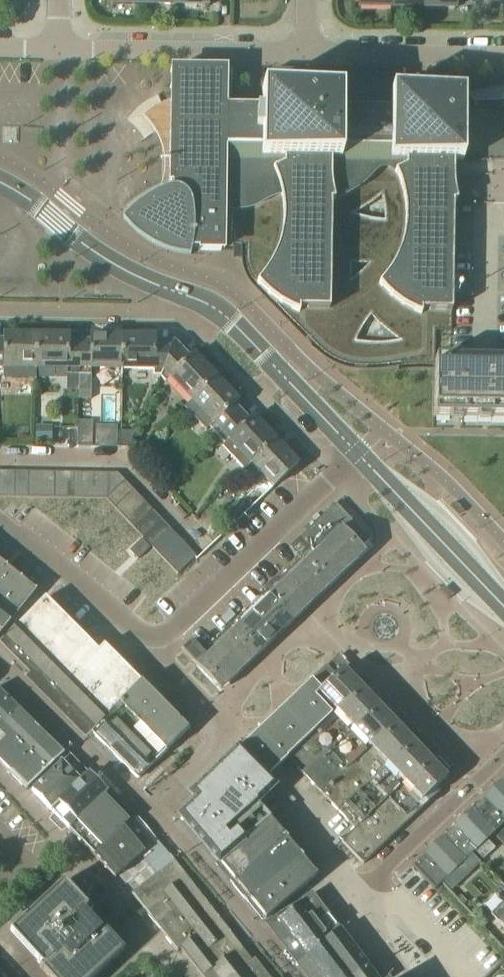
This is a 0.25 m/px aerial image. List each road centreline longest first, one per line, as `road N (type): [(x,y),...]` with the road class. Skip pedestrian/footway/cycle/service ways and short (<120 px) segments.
road 1 (residential): [(360,458),(145,655),(0,529)]
road 2 (tertiary): [(360,458),(231,321),(114,265),(0,179)]
road 3 (residential): [(57,47),(309,54)]
road 4 (residential): [(503,748),(349,893)]
road 5 (tertiary): [(503,608),(360,458)]
road 6 (residential): [(309,54),(503,57)]
road 7 (residential): [(0,310),(134,313)]

